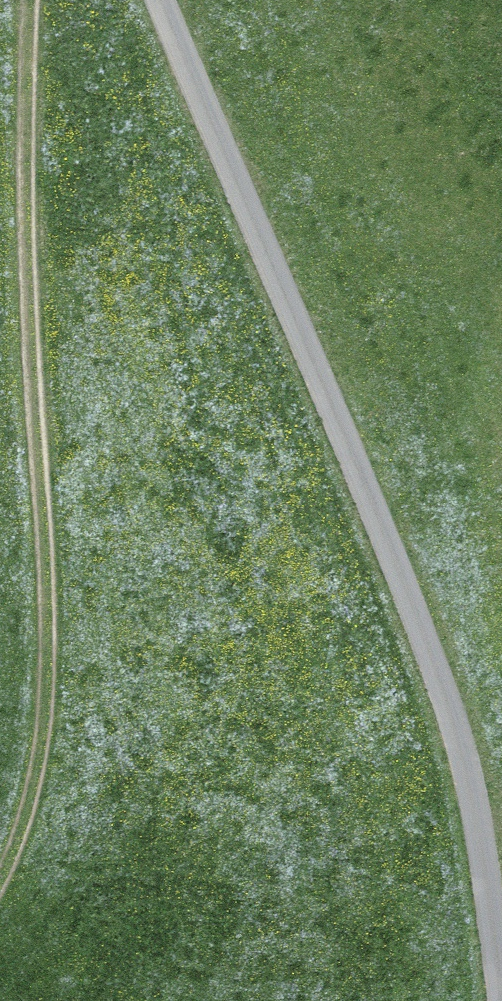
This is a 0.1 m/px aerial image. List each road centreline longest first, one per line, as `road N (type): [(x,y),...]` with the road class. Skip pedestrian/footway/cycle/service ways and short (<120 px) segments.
road 1 (unclassified): [(158,0),(359,471),(446,698),(482,841),(501,999)]
road 2 (track): [(33,0),(28,236),(48,587),(44,743),(36,798),(0,886)]

